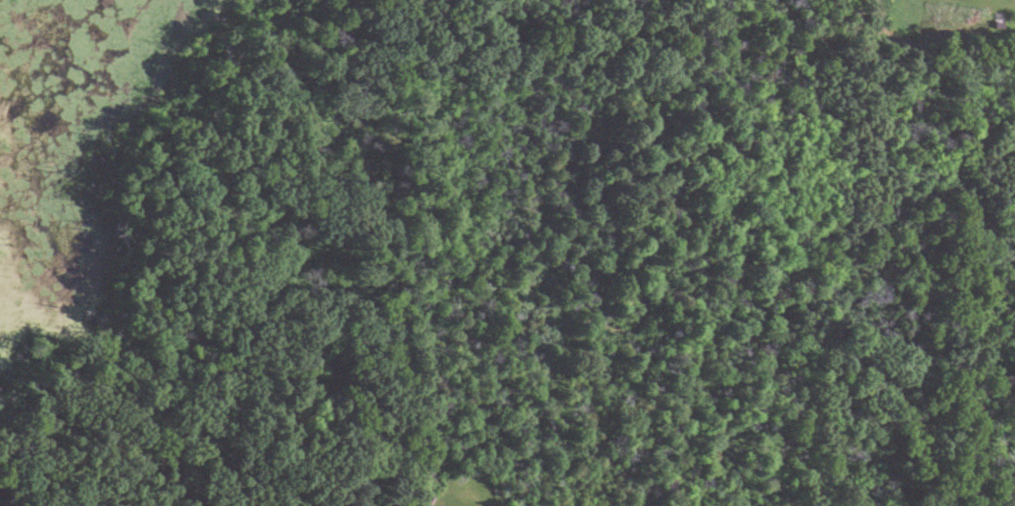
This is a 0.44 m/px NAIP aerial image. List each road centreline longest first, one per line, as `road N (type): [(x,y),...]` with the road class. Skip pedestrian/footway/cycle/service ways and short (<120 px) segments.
road 1 (residential): [(316,505),(369,330)]

